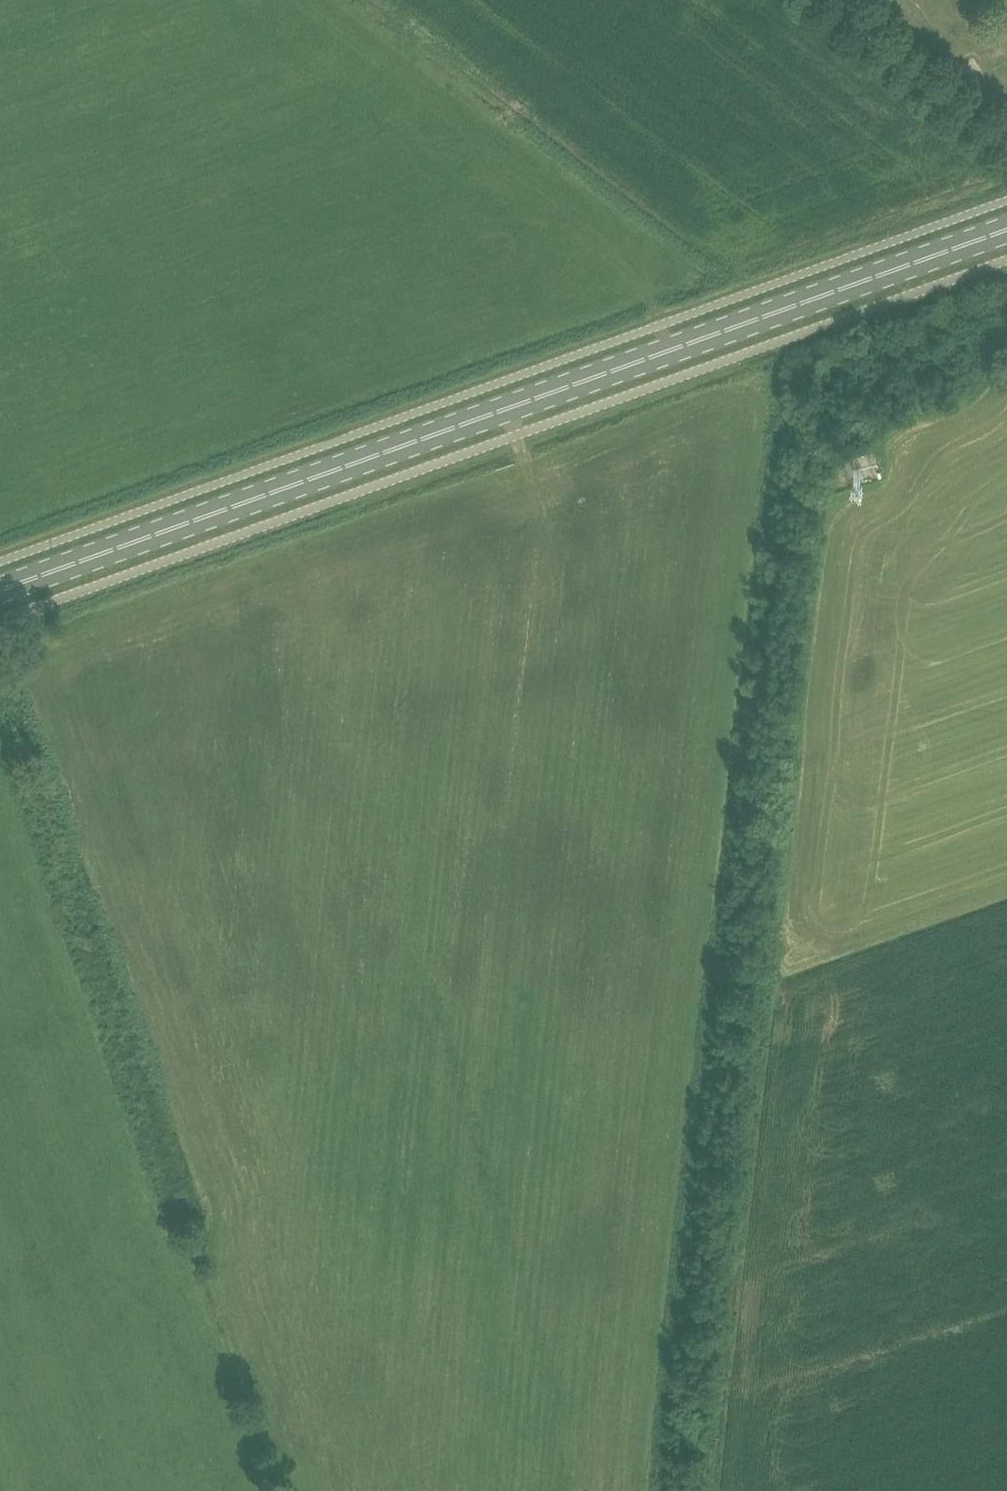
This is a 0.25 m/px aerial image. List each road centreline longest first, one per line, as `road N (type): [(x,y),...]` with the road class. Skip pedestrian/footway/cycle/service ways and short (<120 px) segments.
road 1 (primary): [(0,592),(1006,231)]

